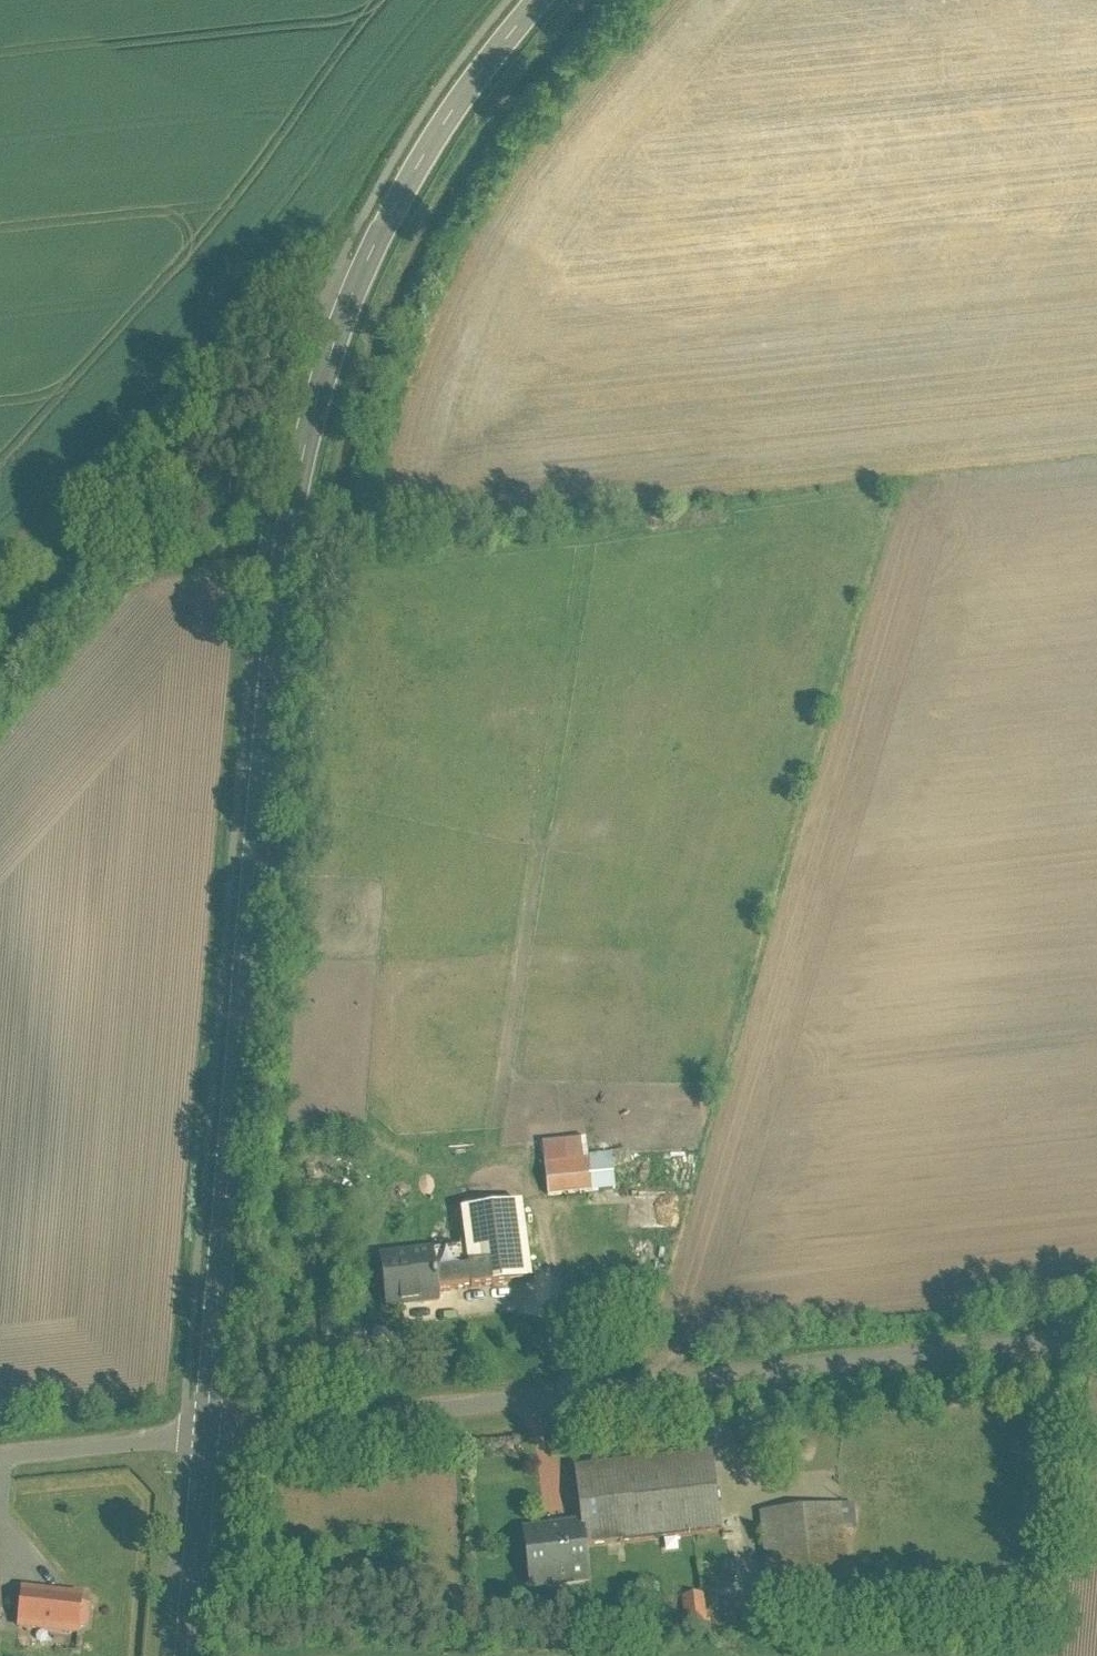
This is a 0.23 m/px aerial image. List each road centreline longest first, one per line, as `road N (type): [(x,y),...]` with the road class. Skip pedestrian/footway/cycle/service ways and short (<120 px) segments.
road 1 (tertiary): [(537,0),(427,147),(362,271),(304,446),(271,650),(206,1433)]
road 2 (unclassified): [(206,1433),(403,1424),(1096,1346)]
road 3 (tertiary): [(206,1433),(186,1655)]
road 4 (residential): [(0,1454),(206,1433)]

